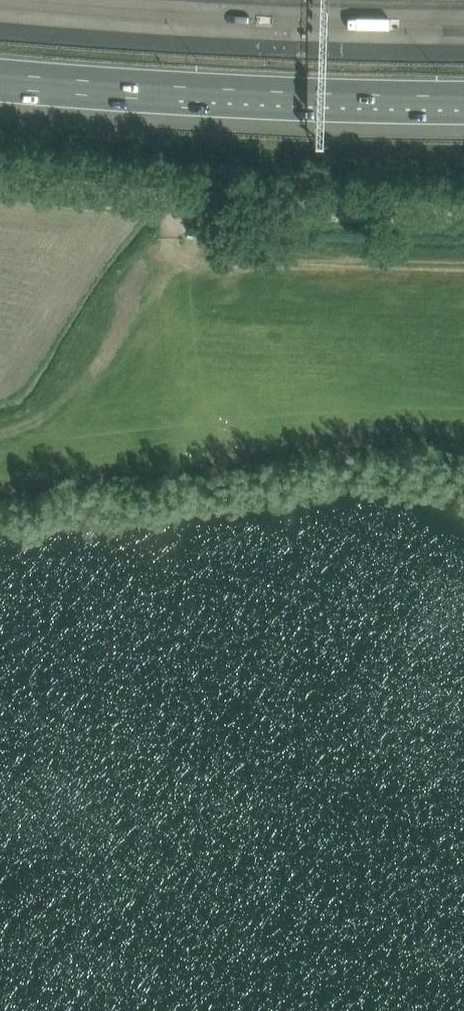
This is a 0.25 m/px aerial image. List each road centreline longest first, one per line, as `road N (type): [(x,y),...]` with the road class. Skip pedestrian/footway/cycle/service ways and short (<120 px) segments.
road 1 (unclassified): [(463,213),(0,182)]
road 2 (motorway): [(463,37),(0,13)]
road 3 (motorway): [(0,80),(463,101)]

